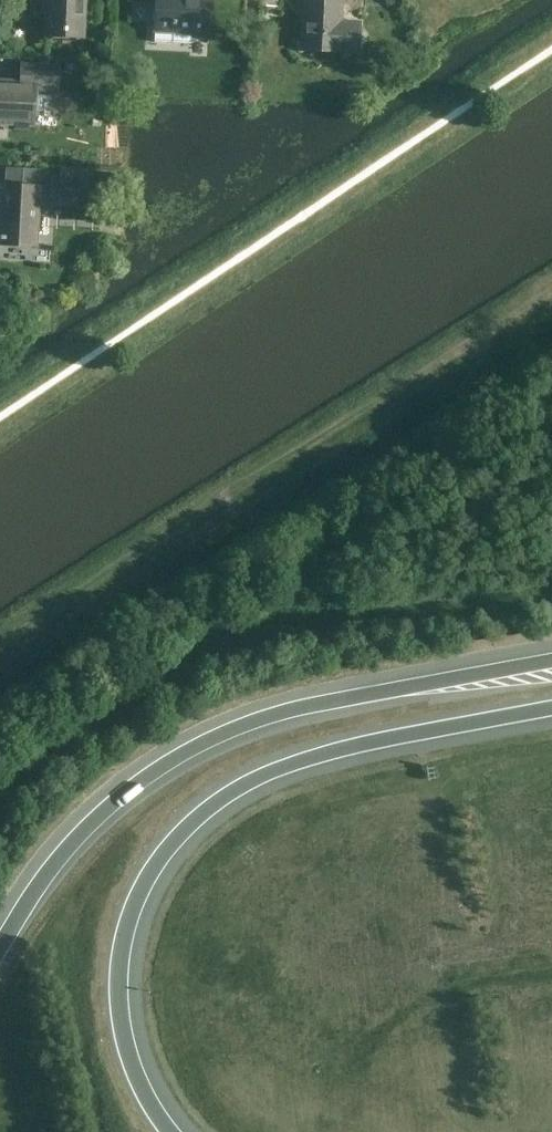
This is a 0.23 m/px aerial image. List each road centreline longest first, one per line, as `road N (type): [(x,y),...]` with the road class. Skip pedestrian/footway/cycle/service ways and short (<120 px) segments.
road 1 (motorway): [(169,1131),(128,1049),(119,1000),(124,938),(149,872),(195,820),(249,782),(347,747),(551,709)]
road 2 (motorway): [(551,661),(291,710),(160,765),(60,861),(0,947)]

